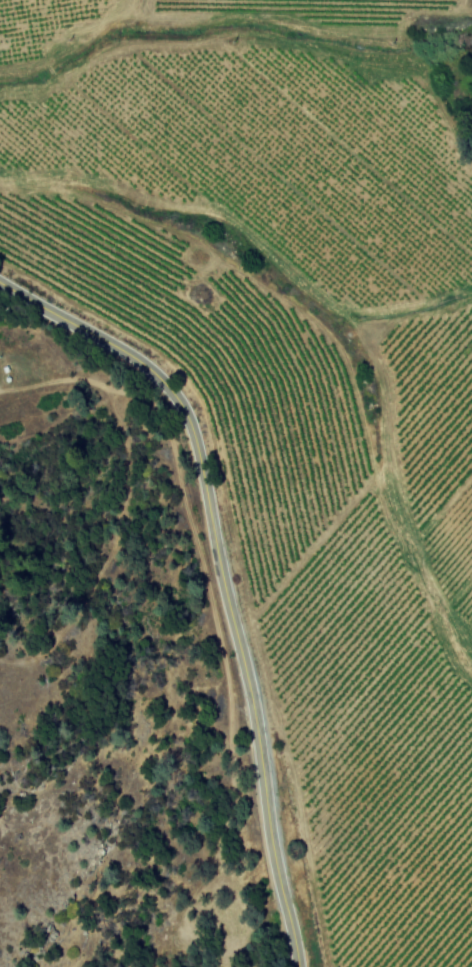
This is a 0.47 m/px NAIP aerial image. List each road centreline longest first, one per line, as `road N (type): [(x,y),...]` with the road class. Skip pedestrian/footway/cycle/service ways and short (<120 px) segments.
road 1 (tertiary): [(294,966),(190,416),(153,374),(0,279)]

